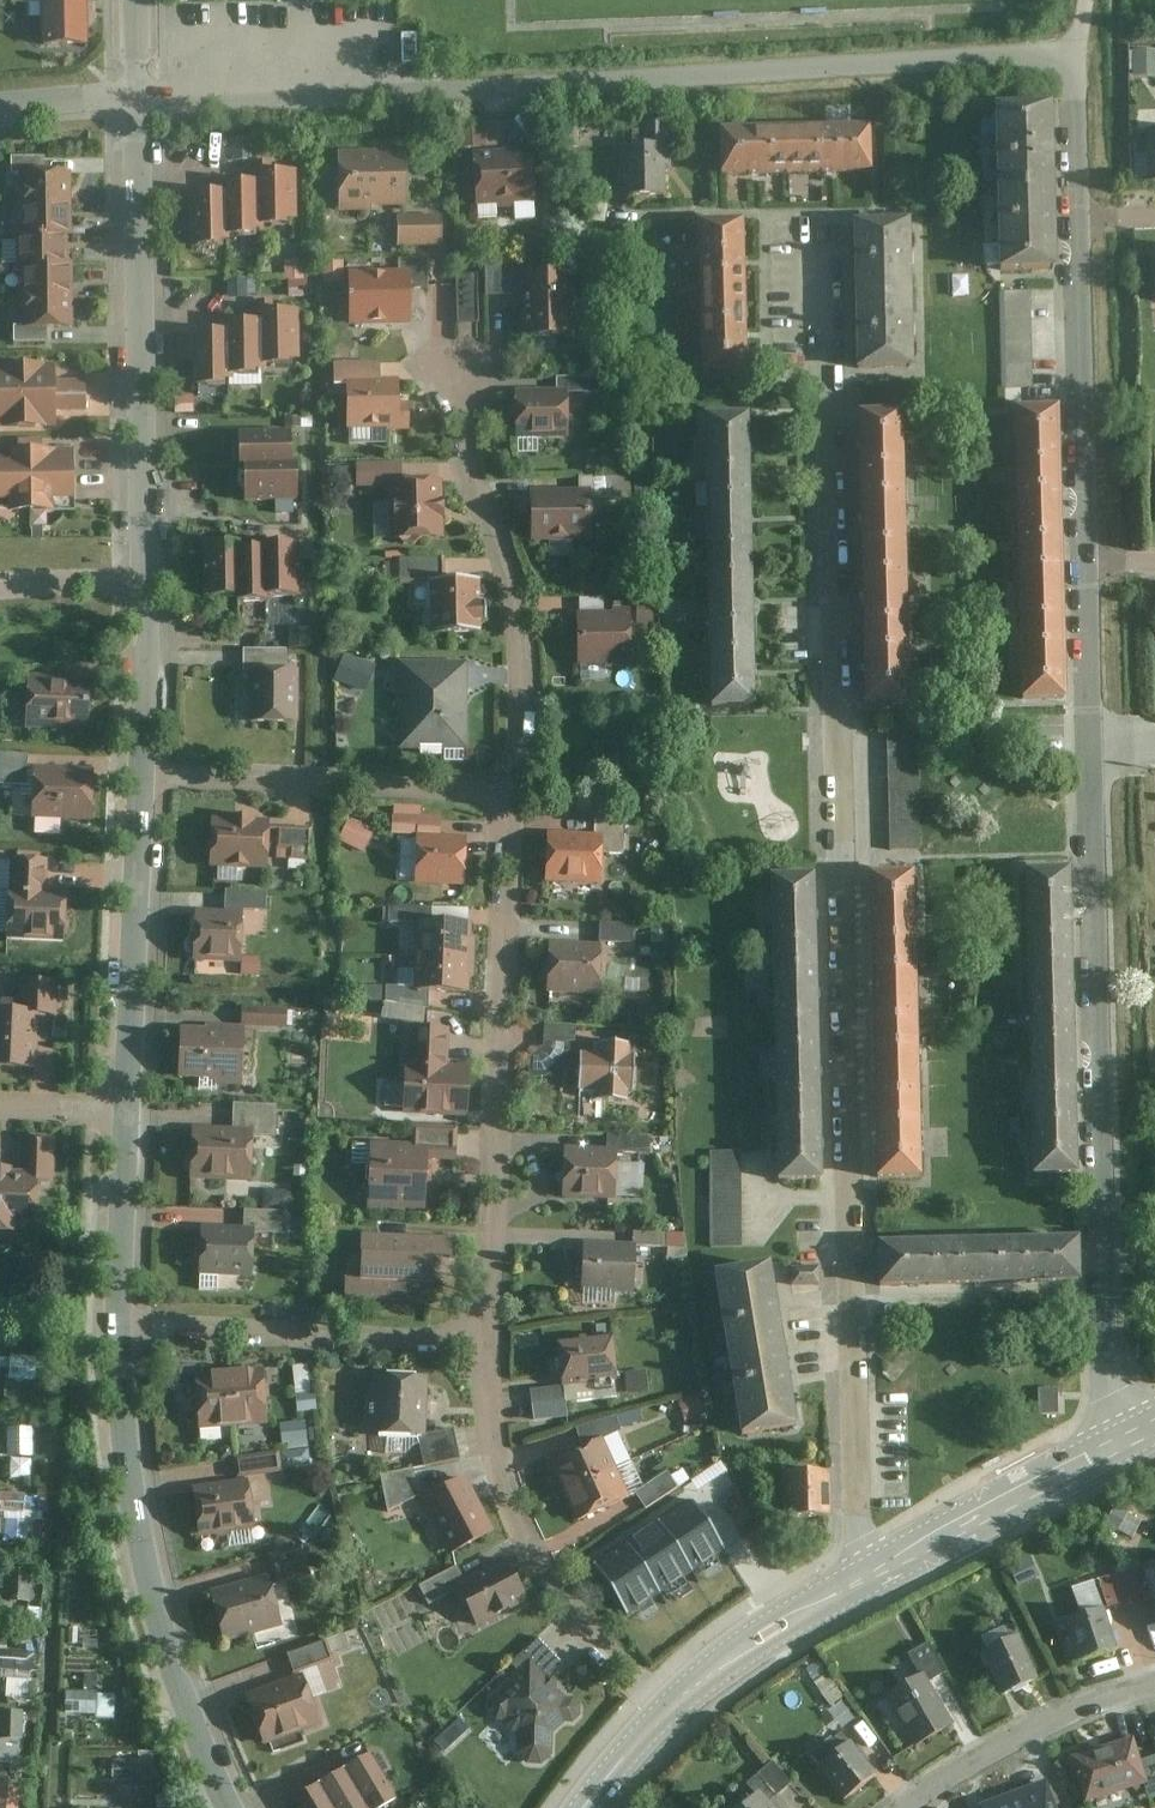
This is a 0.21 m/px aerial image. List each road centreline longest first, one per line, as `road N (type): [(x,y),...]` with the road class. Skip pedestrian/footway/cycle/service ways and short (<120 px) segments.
road 1 (residential): [(863,1575),(830,227)]
road 2 (residential): [(1073,57),(137,104)]
road 3 (residential): [(1110,1444),(1085,563)]
road 4 (residential): [(483,1338),(508,790)]
road 5 (residential): [(228,1807),(196,1733),(146,1560),(130,1490),(119,1330)]
road 6 (residential): [(142,585),(137,104)]
road 7 (residential): [(508,790),(522,658),(498,541),(470,473),(461,367)]
road 8 (residential): [(141,775),(508,790)]
road 9 (tertiary): [(863,1575),(692,1686),(583,1807)]
road 10 (residential): [(119,1330),(483,1338)]
road 11 (residential): [(1085,563),(1078,218)]
road 12 (residential): [(127,1110),(141,775)]
road 13 (residential): [(582,1620),(514,1516),(494,1437),(483,1338)]
road 14 (tertiary): [(1110,1444),(863,1575)]
road 15 (residential): [(1154,1685),(1034,1731),(904,1807)]
road 16 (residential): [(119,1330),(112,1271),(127,1110)]
road 17 (residential): [(141,775),(142,585)]
road 18 (residential): [(1078,218),(1073,57)]
road 19 (residential): [(142,585),(0,586)]
road 20 (residential): [(137,104),(0,109)]
road 21 (residential): [(0,1106),(127,1110)]

